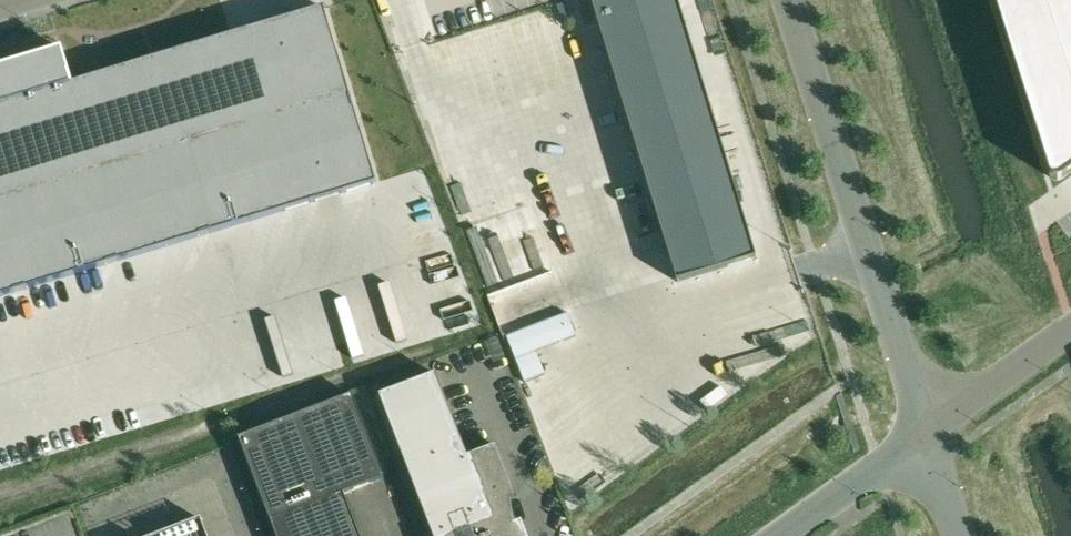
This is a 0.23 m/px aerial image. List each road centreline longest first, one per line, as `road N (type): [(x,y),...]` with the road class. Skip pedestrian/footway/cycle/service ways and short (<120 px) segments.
road 1 (unclassified): [(930,433),(790,0)]
road 2 (unclassified): [(778,535),(930,433)]

